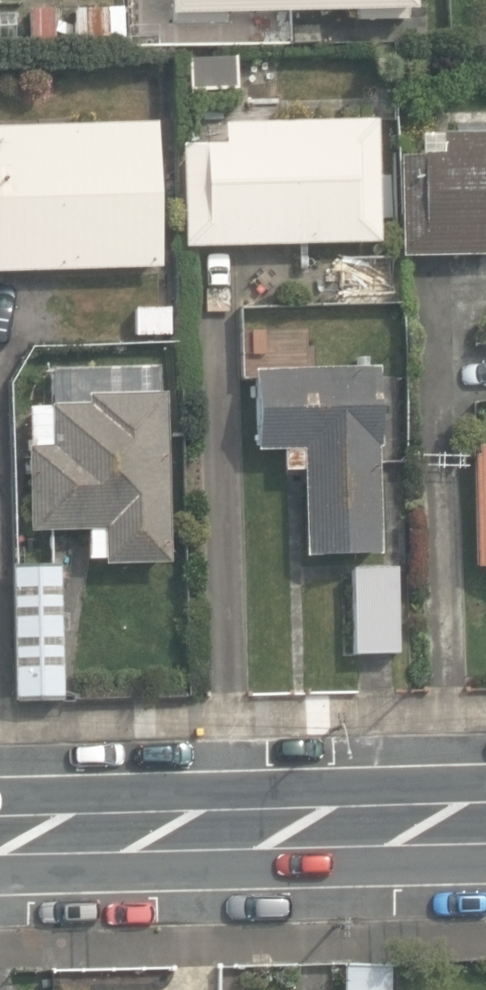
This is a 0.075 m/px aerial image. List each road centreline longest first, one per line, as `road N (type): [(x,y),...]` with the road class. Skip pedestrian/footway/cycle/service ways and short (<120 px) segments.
road 1 (secondary): [(0,837),(485,819)]

